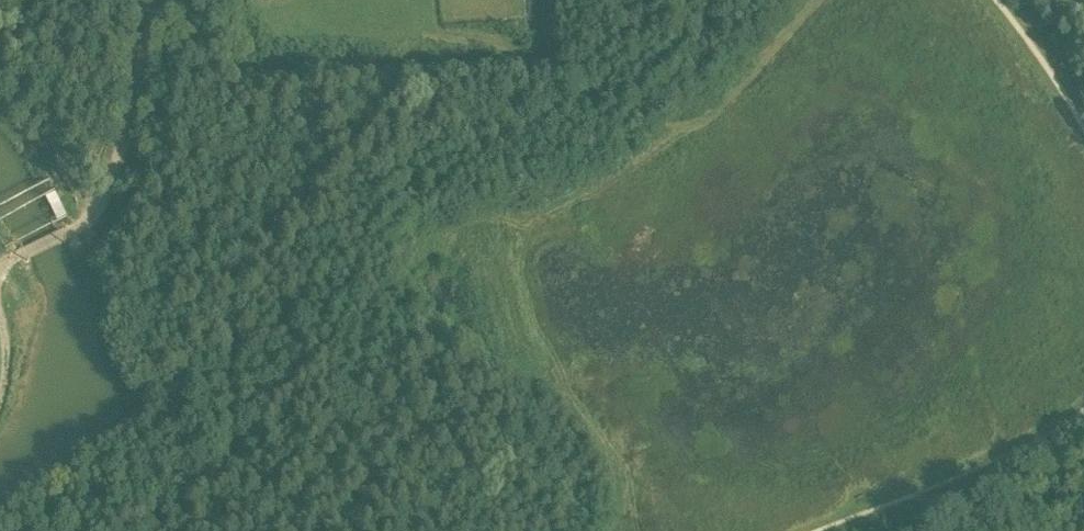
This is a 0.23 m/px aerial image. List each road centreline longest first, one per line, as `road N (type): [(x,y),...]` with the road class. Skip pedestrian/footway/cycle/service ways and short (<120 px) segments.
road 1 (track): [(128,530),(229,448),(232,396),(221,270),(189,209),(149,169),(120,154)]
road 2 (track): [(161,0),(108,184),(0,239)]

